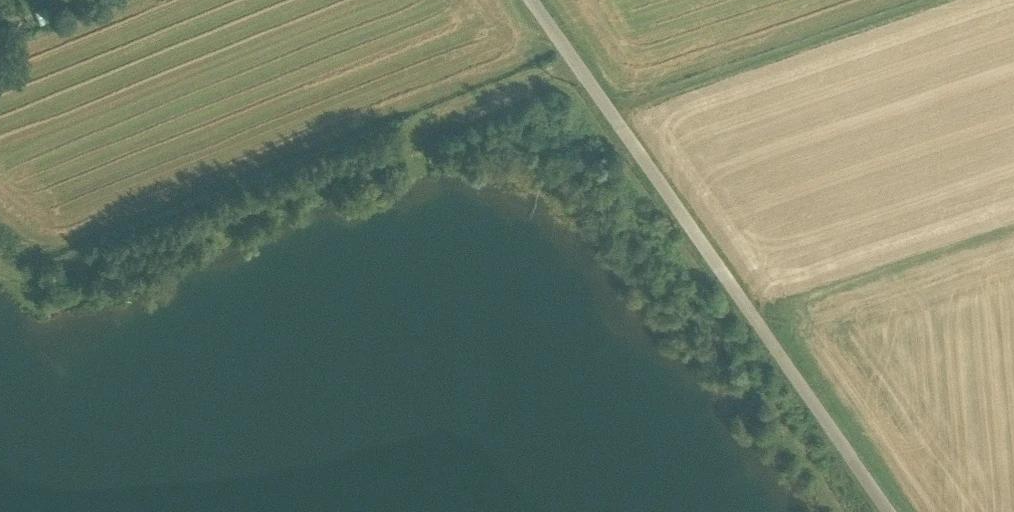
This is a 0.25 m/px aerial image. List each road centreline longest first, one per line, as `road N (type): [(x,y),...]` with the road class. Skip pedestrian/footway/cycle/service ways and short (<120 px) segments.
road 1 (residential): [(536,0),(893,511)]
road 2 (track): [(969,0),(624,123)]

